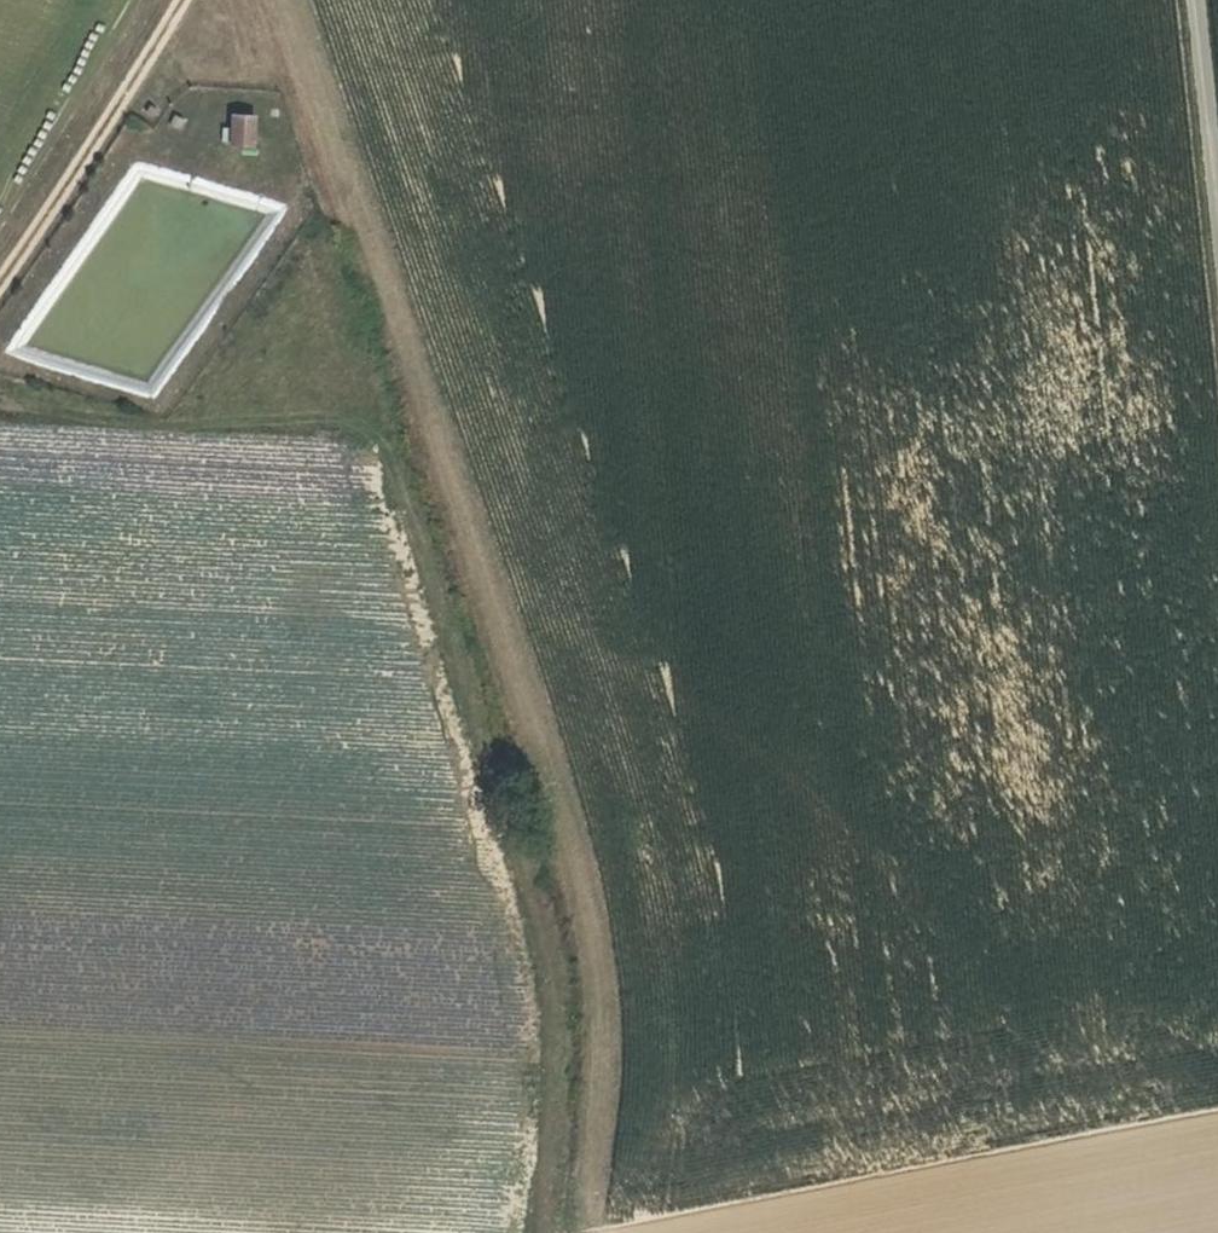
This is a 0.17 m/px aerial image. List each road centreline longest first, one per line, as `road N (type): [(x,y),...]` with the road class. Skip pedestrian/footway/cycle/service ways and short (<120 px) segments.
road 1 (track): [(0,292),(87,168),(184,0)]
road 2 (unclassified): [(1217,177),(1200,0)]

